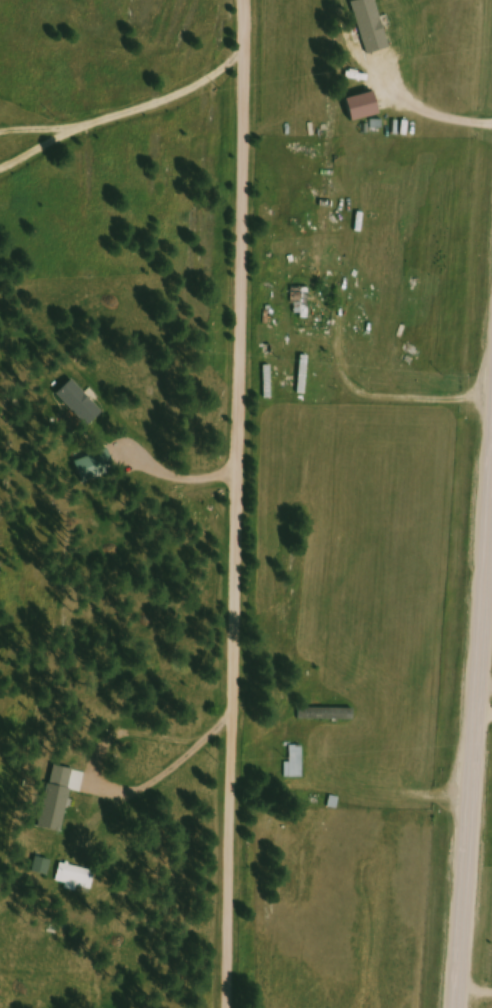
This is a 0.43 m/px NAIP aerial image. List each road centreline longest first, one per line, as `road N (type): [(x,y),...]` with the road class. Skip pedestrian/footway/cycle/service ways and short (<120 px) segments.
road 1 (residential): [(241,1007),(242,0)]
road 2 (tertiary): [(456,1007),(491,433)]

